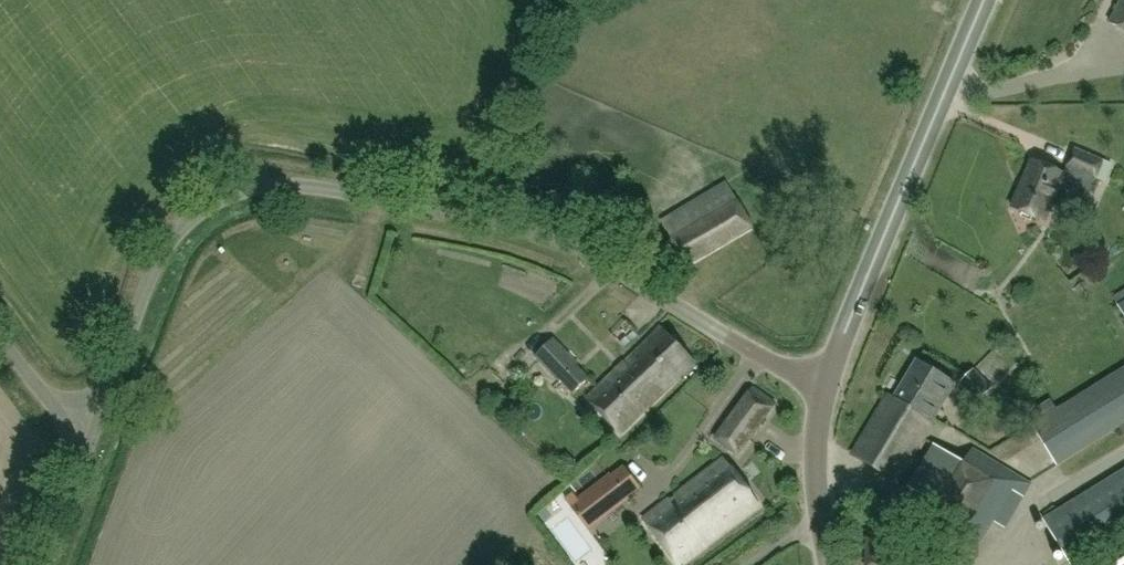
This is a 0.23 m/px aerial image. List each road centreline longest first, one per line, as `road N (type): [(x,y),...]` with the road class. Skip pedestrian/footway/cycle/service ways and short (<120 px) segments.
road 1 (unclassified): [(93,448),(168,241),(216,198),(265,186),(367,195),(538,233),(578,248),(824,392)]
road 2 (tertiary): [(824,392),(989,0)]
road 3 (track): [(486,219),(549,57),(557,0)]
road 4 (tertiary): [(832,564),(819,450),(824,392)]
road 5 (unclassified): [(93,448),(0,330)]
road 6 (unclassified): [(49,564),(93,448)]

